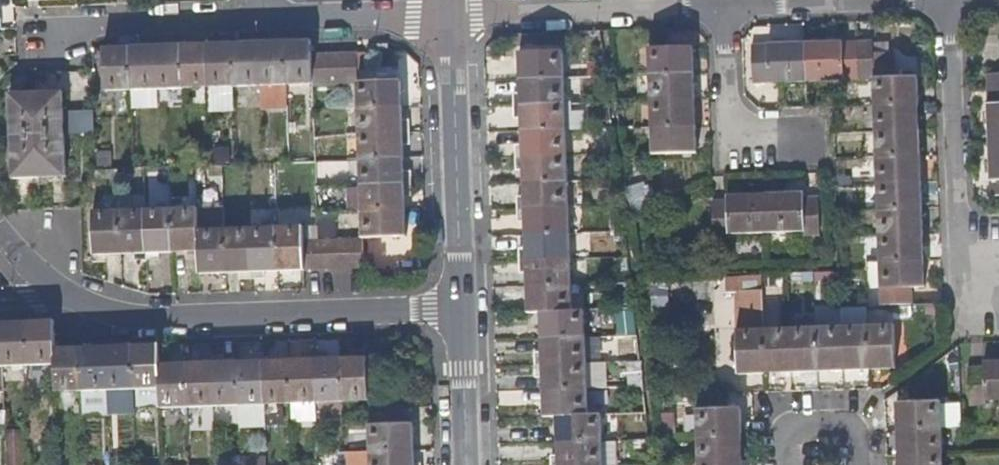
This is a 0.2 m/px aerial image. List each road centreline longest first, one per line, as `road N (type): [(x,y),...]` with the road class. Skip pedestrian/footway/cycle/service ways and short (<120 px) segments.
road 1 (residential): [(461,307),(157,322),(90,313),(45,291),(0,248)]
road 2 (residential): [(461,307),(450,14)]
road 3 (residential): [(951,0),(958,279)]
road 4 (residential): [(450,14),(721,4)]
road 5 (residential): [(53,30),(260,21)]
road 6 (residential): [(721,4),(924,0)]
road 7 (residential): [(260,21),(450,14)]
road 8 (residential): [(468,464),(461,307)]
road 9 (residential): [(721,4),(725,113),(743,137)]

